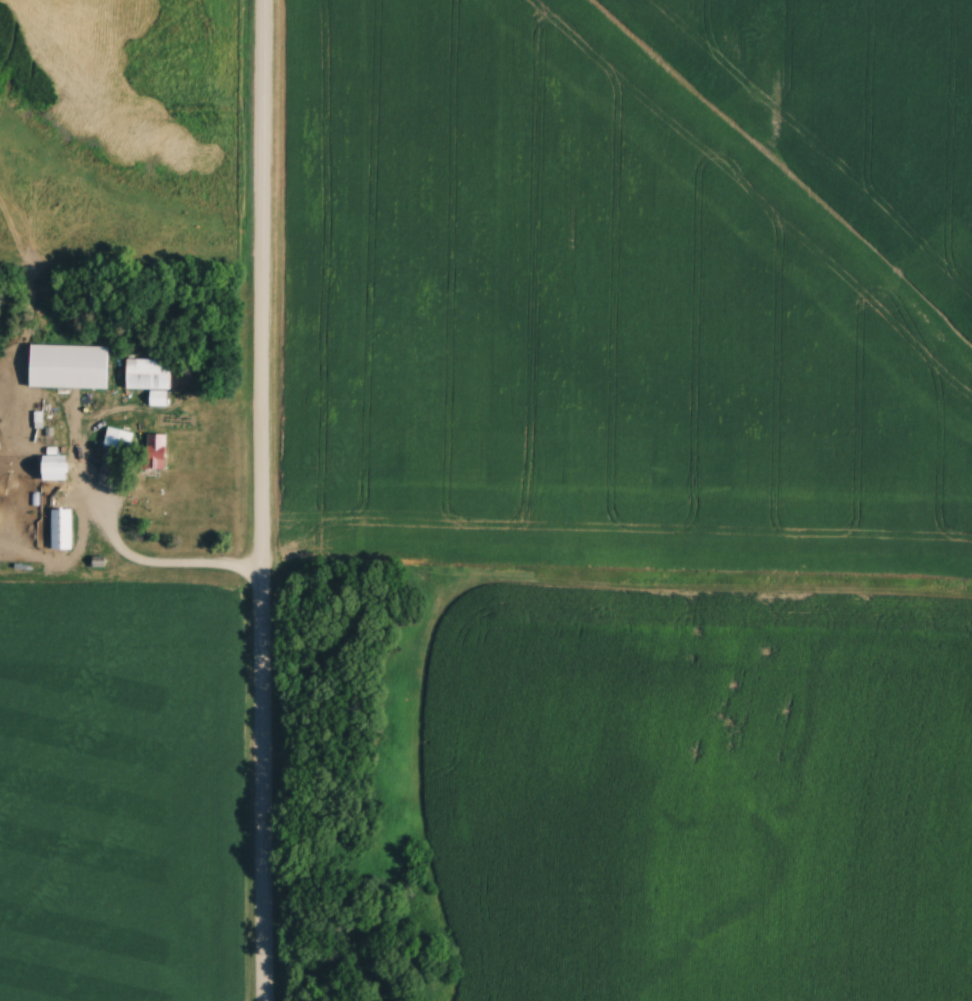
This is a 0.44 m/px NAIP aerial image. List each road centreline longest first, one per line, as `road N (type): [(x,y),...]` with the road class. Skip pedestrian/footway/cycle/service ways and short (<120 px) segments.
road 1 (tertiary): [(262,1000),(266,0)]

